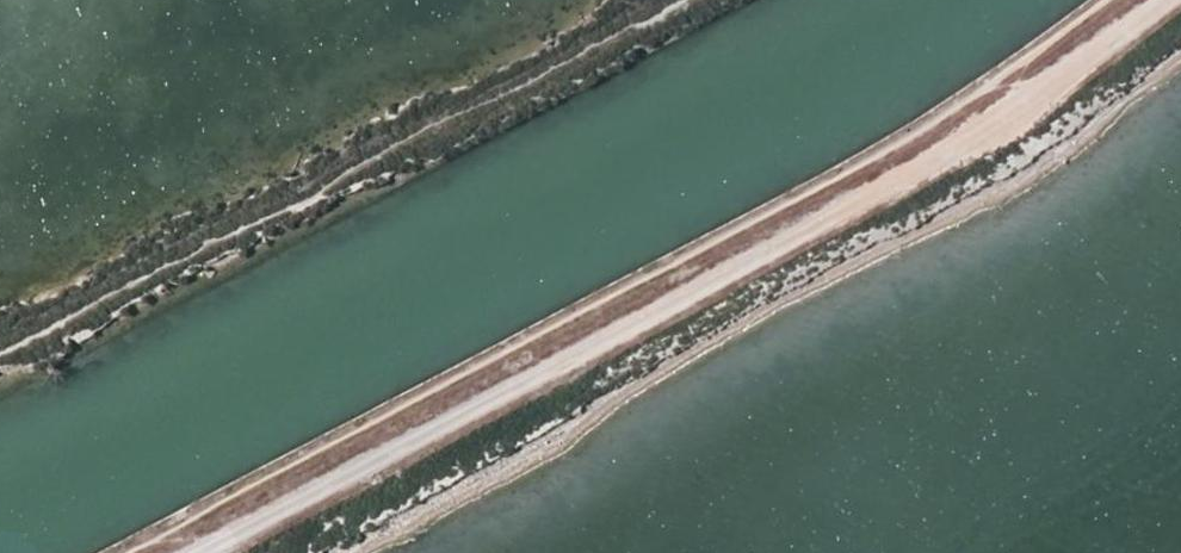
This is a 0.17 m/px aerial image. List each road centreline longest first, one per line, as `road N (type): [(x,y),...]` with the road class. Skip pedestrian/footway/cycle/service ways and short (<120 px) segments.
road 1 (track): [(1166,0),(1014,115),(192,552)]
road 2 (track): [(0,353),(509,89),(659,0)]

